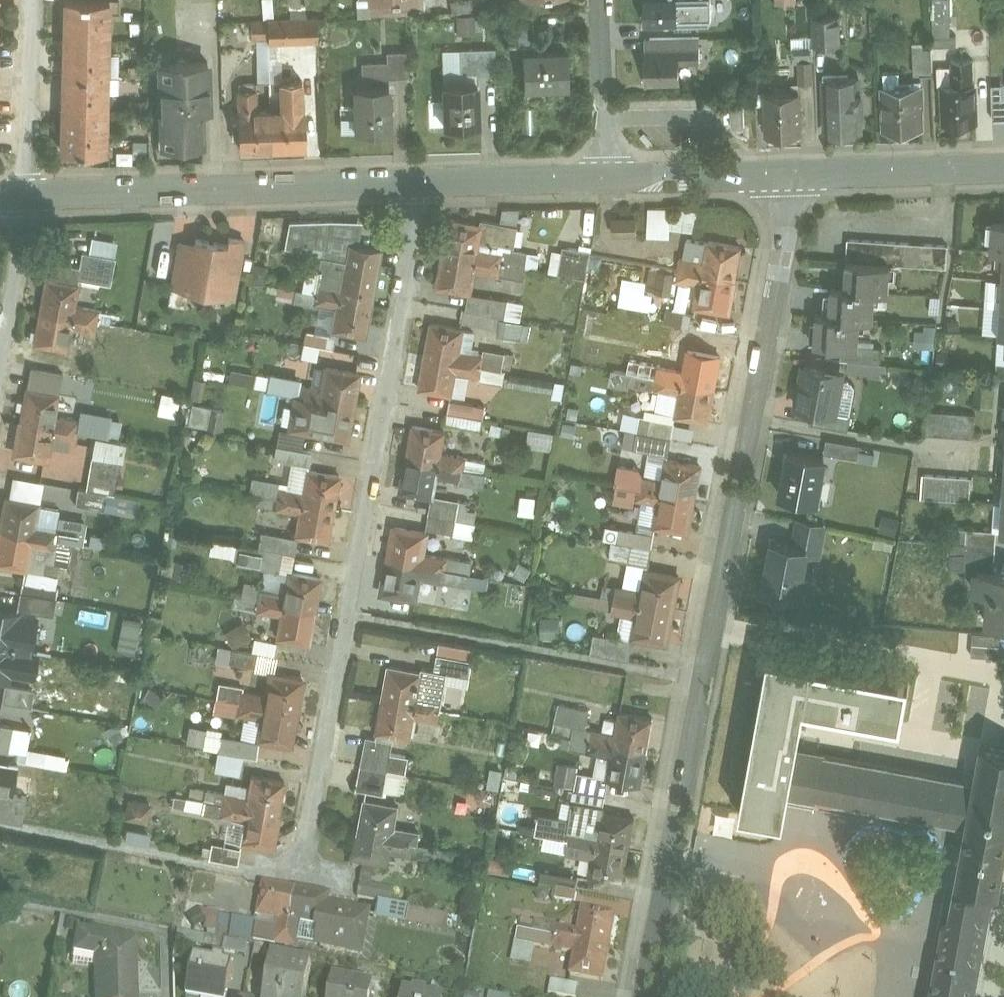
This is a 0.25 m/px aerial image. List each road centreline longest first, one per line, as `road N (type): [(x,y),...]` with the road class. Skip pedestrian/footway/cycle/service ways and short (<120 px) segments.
road 1 (residential): [(643,996),(794,173)]
road 2 (residential): [(424,181),(299,877)]
road 3 (tertiary): [(424,181),(29,195)]
road 4 (tertiary): [(1003,166),(794,173)]
road 5 (residential): [(29,195),(36,0)]
road 6 (tertiary): [(794,173),(609,177)]
road 7 (tertiary): [(609,177),(424,181)]
road 8 (residential): [(609,177),(601,0)]
road 9 (residential): [(26,195),(0,341)]

